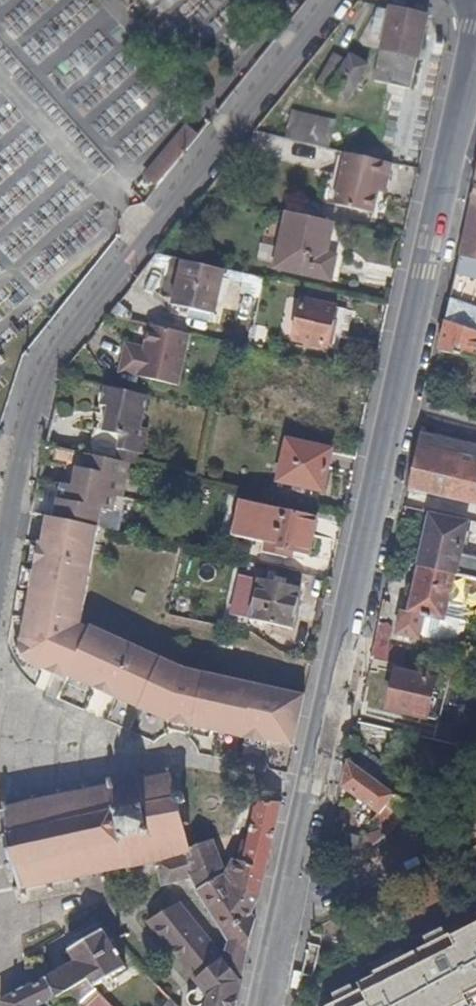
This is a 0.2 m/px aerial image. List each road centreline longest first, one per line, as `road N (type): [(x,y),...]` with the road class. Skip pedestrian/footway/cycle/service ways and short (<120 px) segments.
road 1 (secondary): [(475,32),(268,1005)]
road 2 (residential): [(0,558),(39,385),(87,309),(342,0)]

